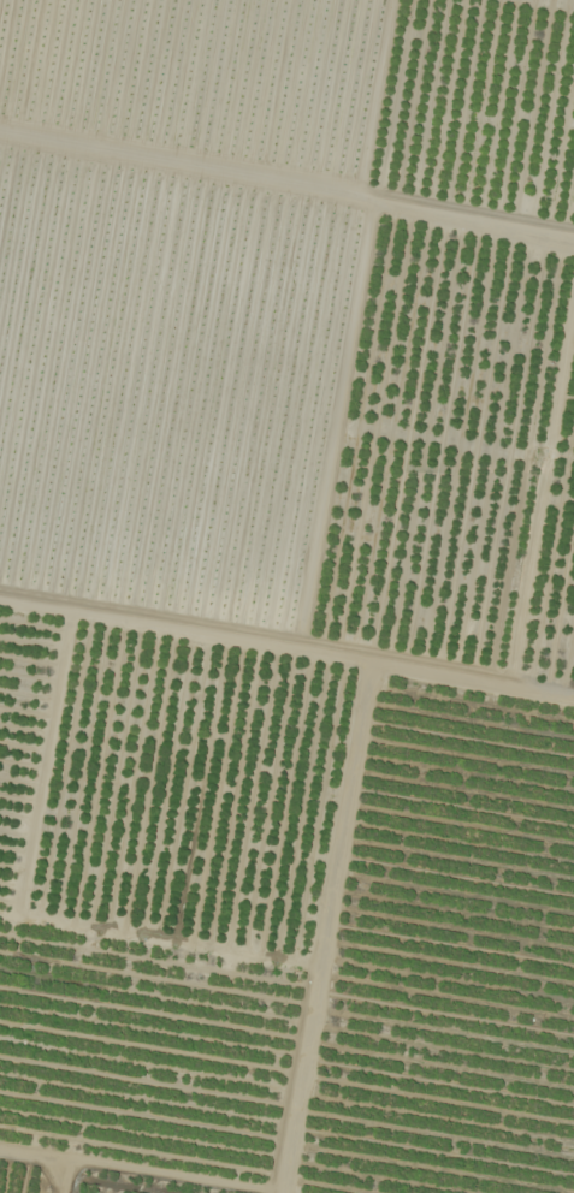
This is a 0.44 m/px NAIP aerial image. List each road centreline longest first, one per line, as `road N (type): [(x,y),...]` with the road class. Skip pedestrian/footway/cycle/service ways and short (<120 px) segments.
road 1 (track): [(0,619),(573,705)]

